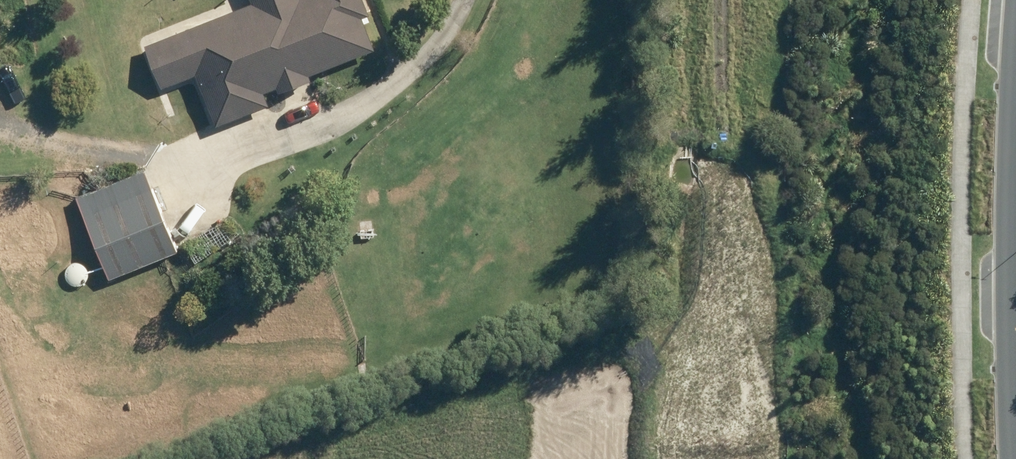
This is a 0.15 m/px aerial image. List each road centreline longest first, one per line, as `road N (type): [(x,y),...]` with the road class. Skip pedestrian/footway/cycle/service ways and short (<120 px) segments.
road 1 (residential): [(1015,91),(1013,458)]
road 2 (track): [(712,318),(714,0)]
road 3 (track): [(199,164),(344,109),(401,71),(462,0)]
road 4 (track): [(199,164),(0,129)]
road 5 (residential): [(710,458),(712,318)]

